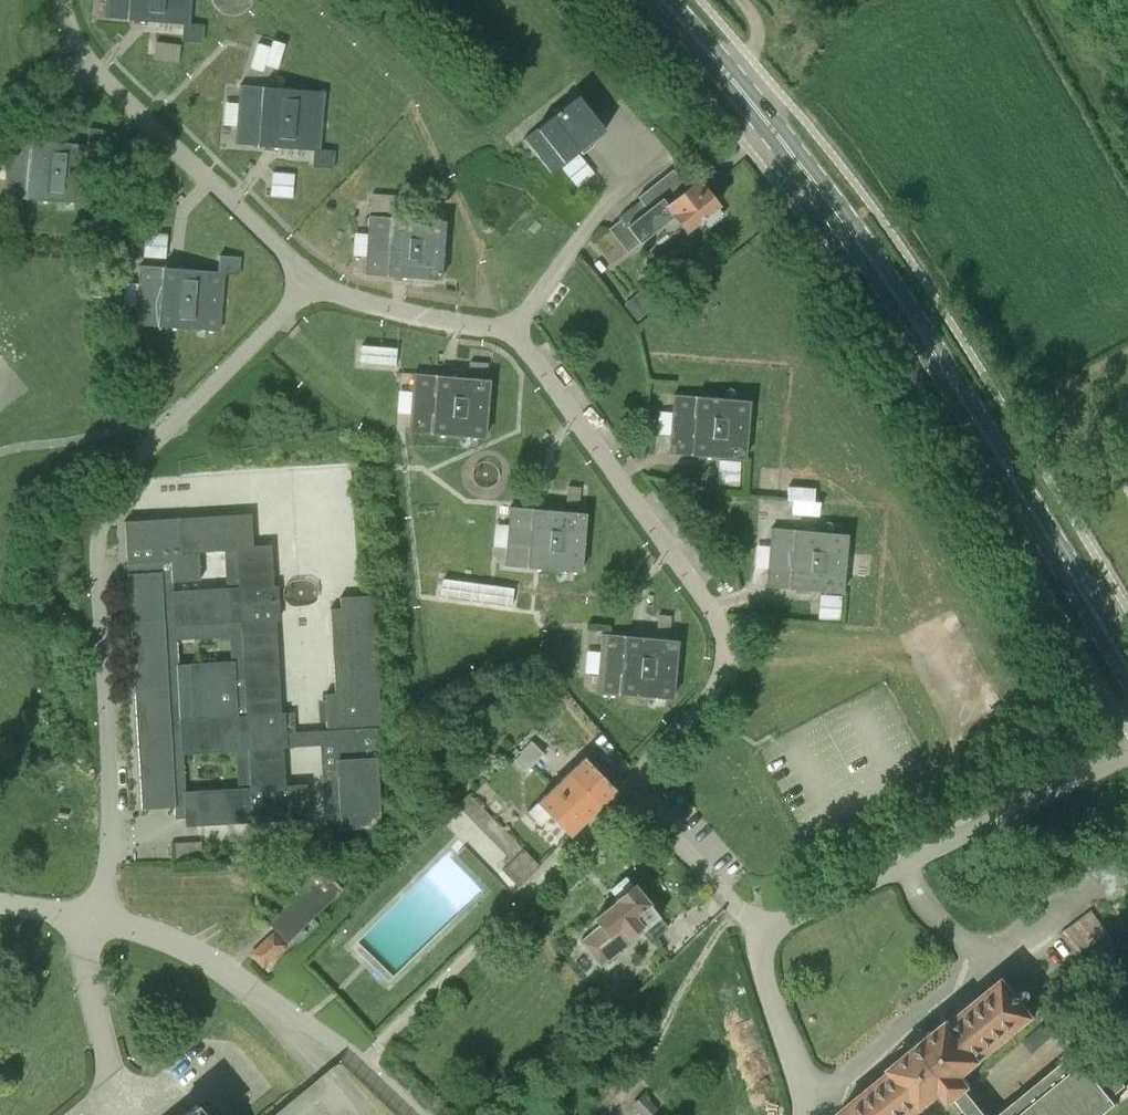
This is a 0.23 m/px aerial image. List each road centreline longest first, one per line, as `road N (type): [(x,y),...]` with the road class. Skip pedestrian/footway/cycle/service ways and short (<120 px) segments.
road 1 (primary): [(1127,669),(879,270),(788,145),(662,0)]
road 2 (unclassified): [(104,921),(105,545),(113,508),(323,283)]
road 3 (unclassified): [(636,780),(713,690),(715,643),(514,331)]
road 4 (unclassified): [(749,938),(1127,752)]
road 5 (unclassified): [(323,283),(92,55),(69,0)]
road 6 (unclassified): [(382,1043),(636,780)]
road 7 (unclassified): [(361,1064),(183,947),(104,921)]
road 8 (unclassified): [(514,331),(354,297),(323,283)]
road 9 (unclassified): [(749,938),(728,894),(636,780)]
road 10 (unclassified): [(800,1114),(804,1094),(749,938)]
road 11 (unclassified): [(514,331),(615,198)]

